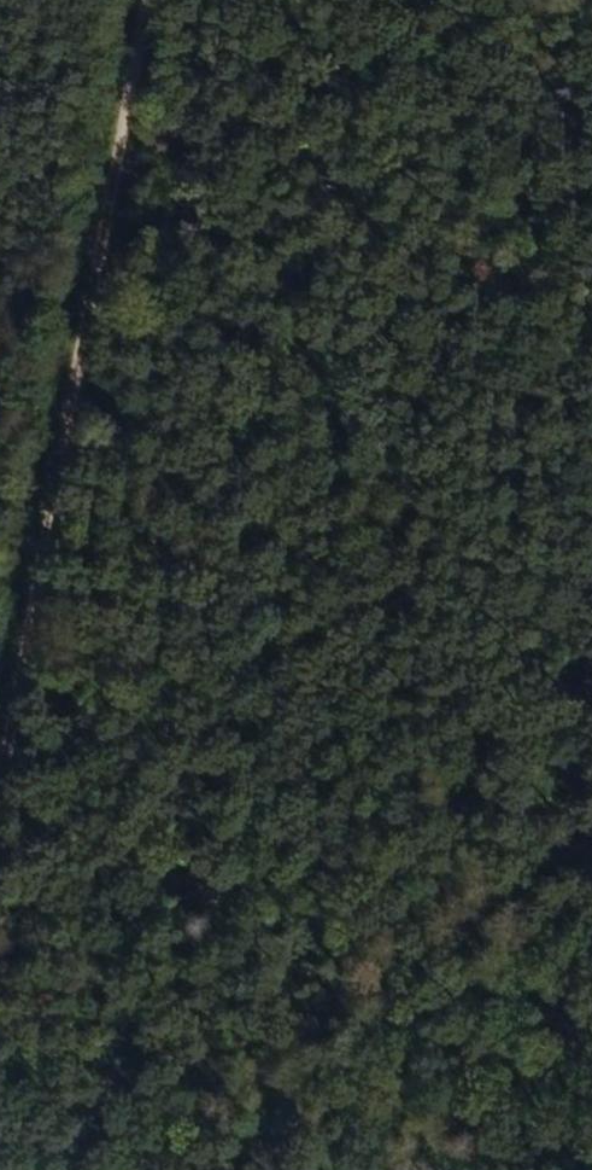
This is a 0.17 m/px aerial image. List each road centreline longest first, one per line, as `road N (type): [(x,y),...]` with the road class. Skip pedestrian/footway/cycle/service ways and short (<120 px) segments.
road 1 (track): [(0,742),(144,0)]

